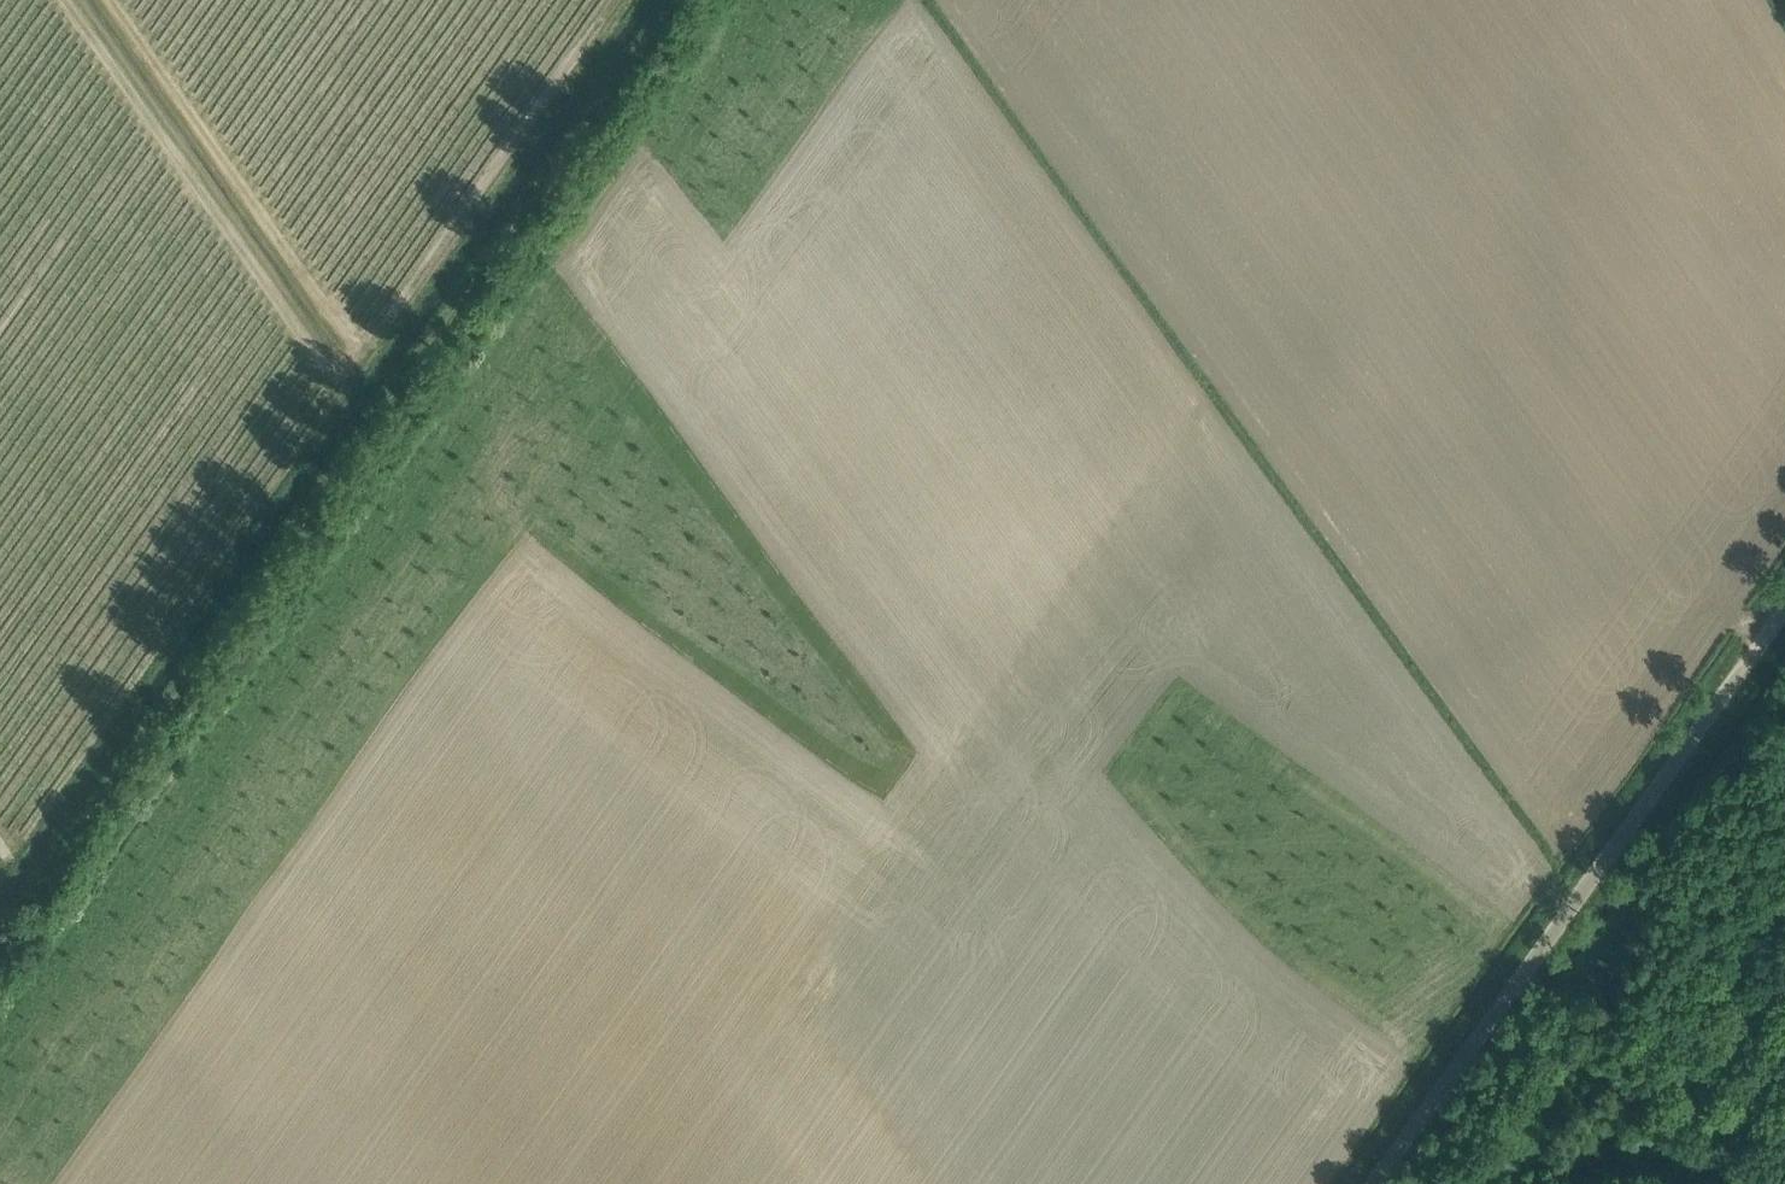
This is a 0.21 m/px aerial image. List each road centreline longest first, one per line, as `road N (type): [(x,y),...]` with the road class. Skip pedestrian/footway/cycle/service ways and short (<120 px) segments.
road 1 (unclassified): [(1376,1183),(1784,623)]

